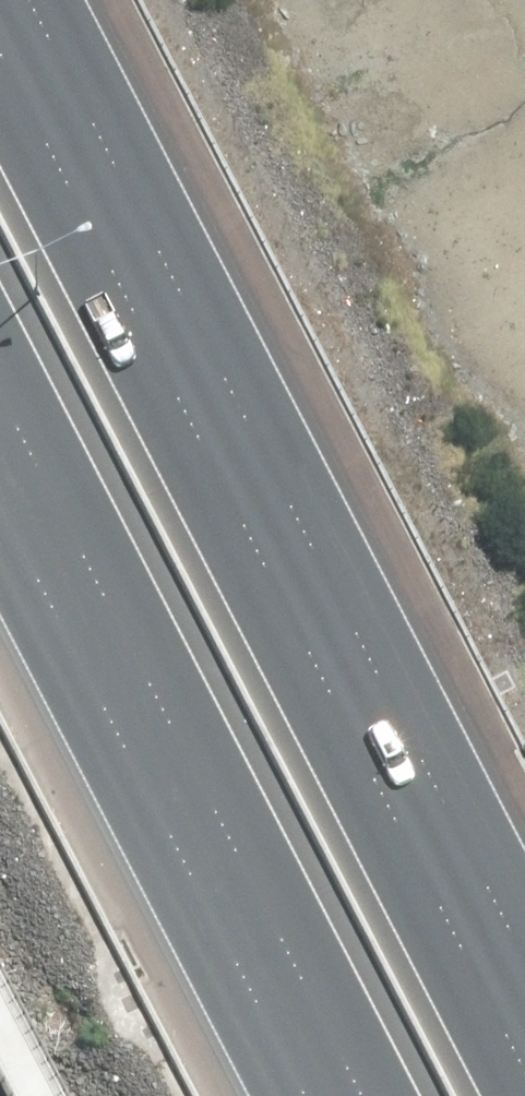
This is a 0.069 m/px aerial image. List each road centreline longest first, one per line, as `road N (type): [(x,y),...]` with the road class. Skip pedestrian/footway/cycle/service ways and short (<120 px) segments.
road 1 (motorway): [(3,0),(524,1017)]
road 2 (motorway): [(326,1095),(0,456)]

